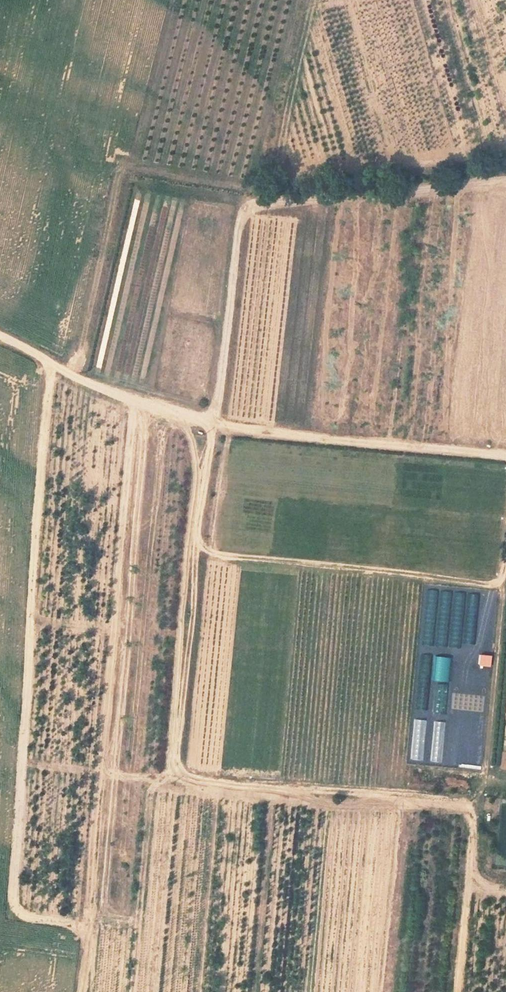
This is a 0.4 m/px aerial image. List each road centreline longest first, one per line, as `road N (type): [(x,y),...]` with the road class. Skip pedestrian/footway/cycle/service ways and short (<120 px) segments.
road 1 (track): [(505,888),(485,882),(477,866),(470,806),(341,804),(176,777),(171,761),(197,491),(184,417)]
road 2 (track): [(82,991),(84,929),(17,913),(14,879),(51,362)]
road 3 (track): [(505,180),(246,213),(211,423)]
road 4 (track): [(211,423),(199,532),(211,553),(495,586),(505,566)]
road 5 (track): [(505,457),(211,423)]
road 6 (track): [(0,336),(95,387),(211,423)]

